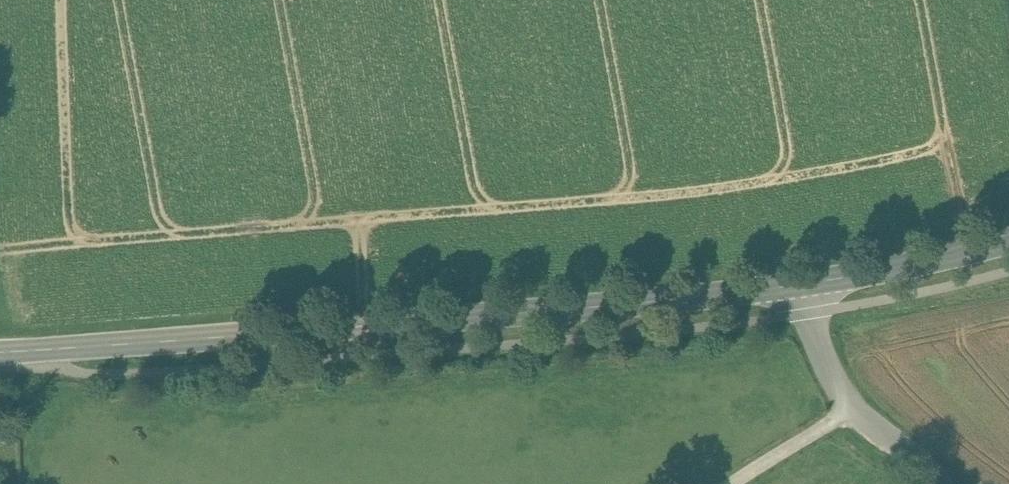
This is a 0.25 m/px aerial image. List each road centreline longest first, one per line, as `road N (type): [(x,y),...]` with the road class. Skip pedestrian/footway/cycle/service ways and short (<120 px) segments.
road 1 (tertiary): [(0,355),(364,334),(799,288),(1008,241)]
road 2 (track): [(799,288),(840,399),(951,483)]

